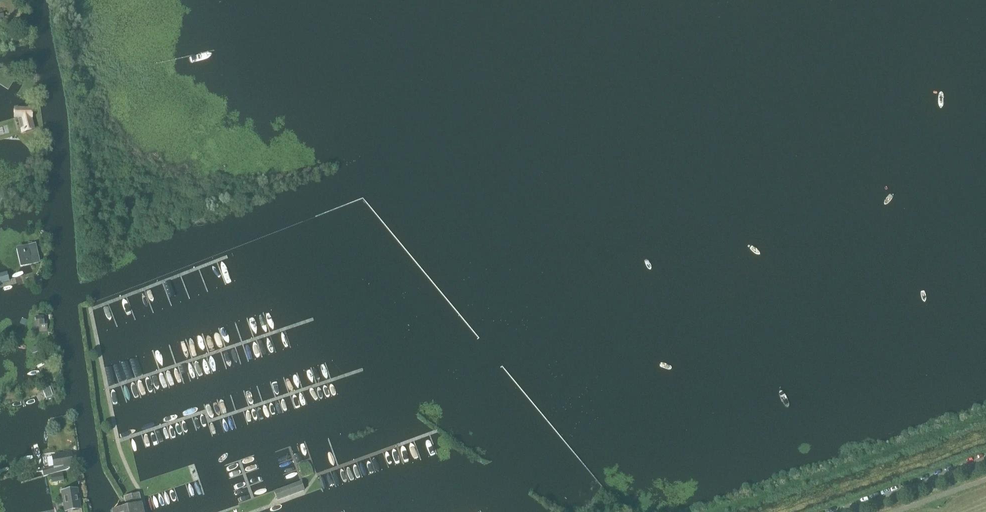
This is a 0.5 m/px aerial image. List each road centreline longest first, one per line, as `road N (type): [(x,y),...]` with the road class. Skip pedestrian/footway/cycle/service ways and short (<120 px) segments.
road 1 (tertiary): [(985,460),(842,511)]

